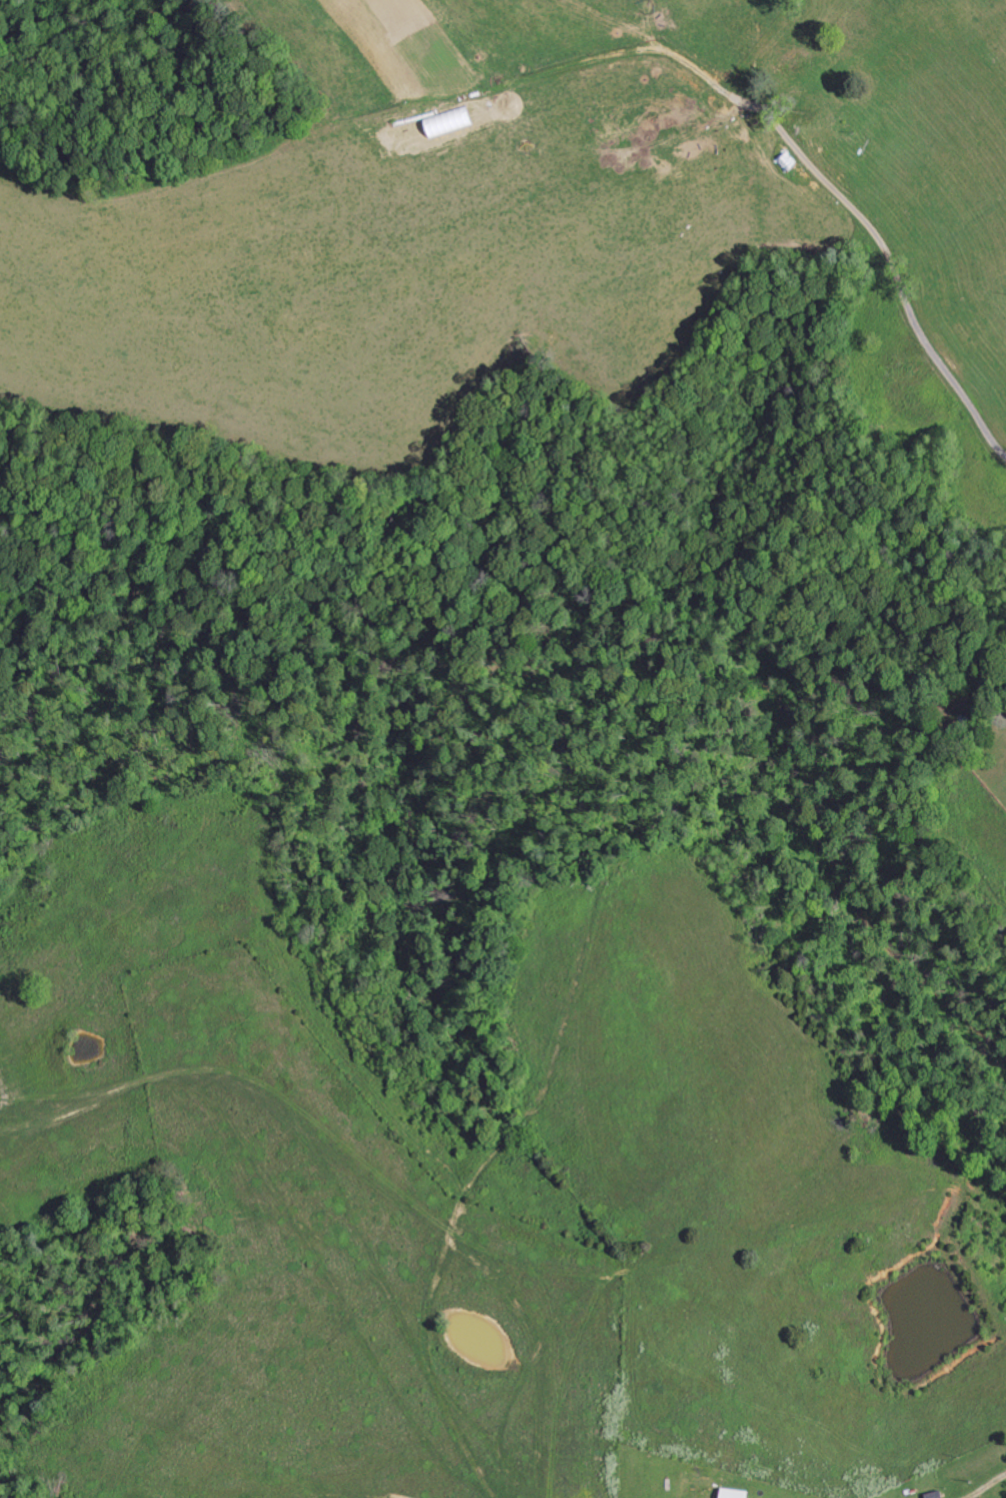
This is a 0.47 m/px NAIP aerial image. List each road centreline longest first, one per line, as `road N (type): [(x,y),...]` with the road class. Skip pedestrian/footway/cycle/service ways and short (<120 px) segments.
road 1 (residential): [(1005,456),(917,328),(883,248),(759,112)]

